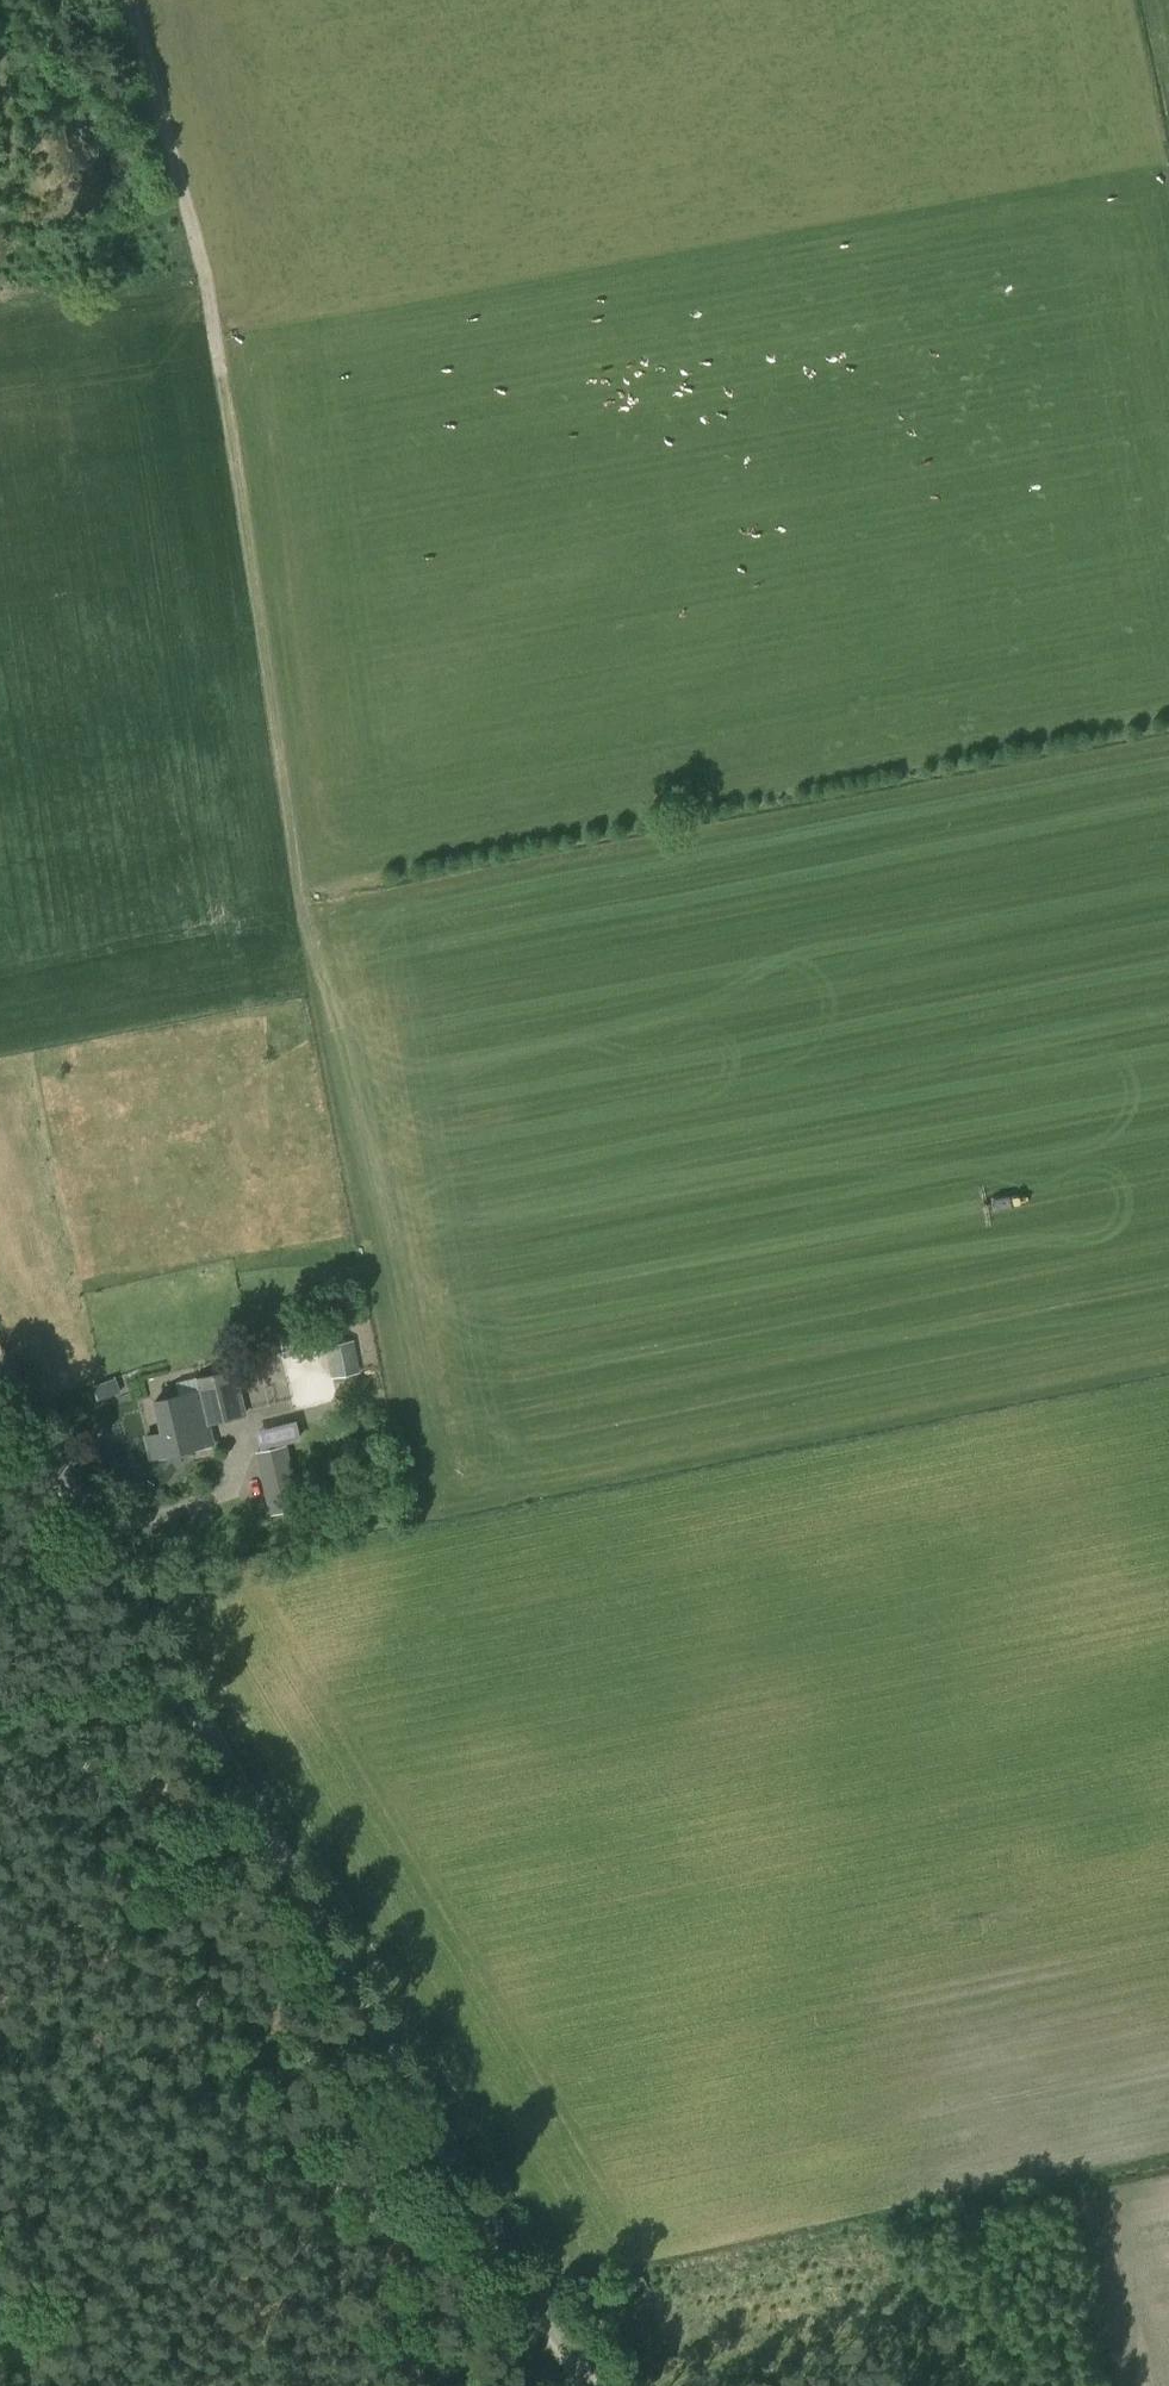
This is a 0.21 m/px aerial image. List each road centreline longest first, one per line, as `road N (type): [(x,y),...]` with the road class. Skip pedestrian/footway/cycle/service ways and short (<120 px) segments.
road 1 (unclassified): [(586,2385),(0,1364)]
road 2 (track): [(976,2385),(947,2364),(907,2351),(845,2346),(727,2362),(677,2385)]

